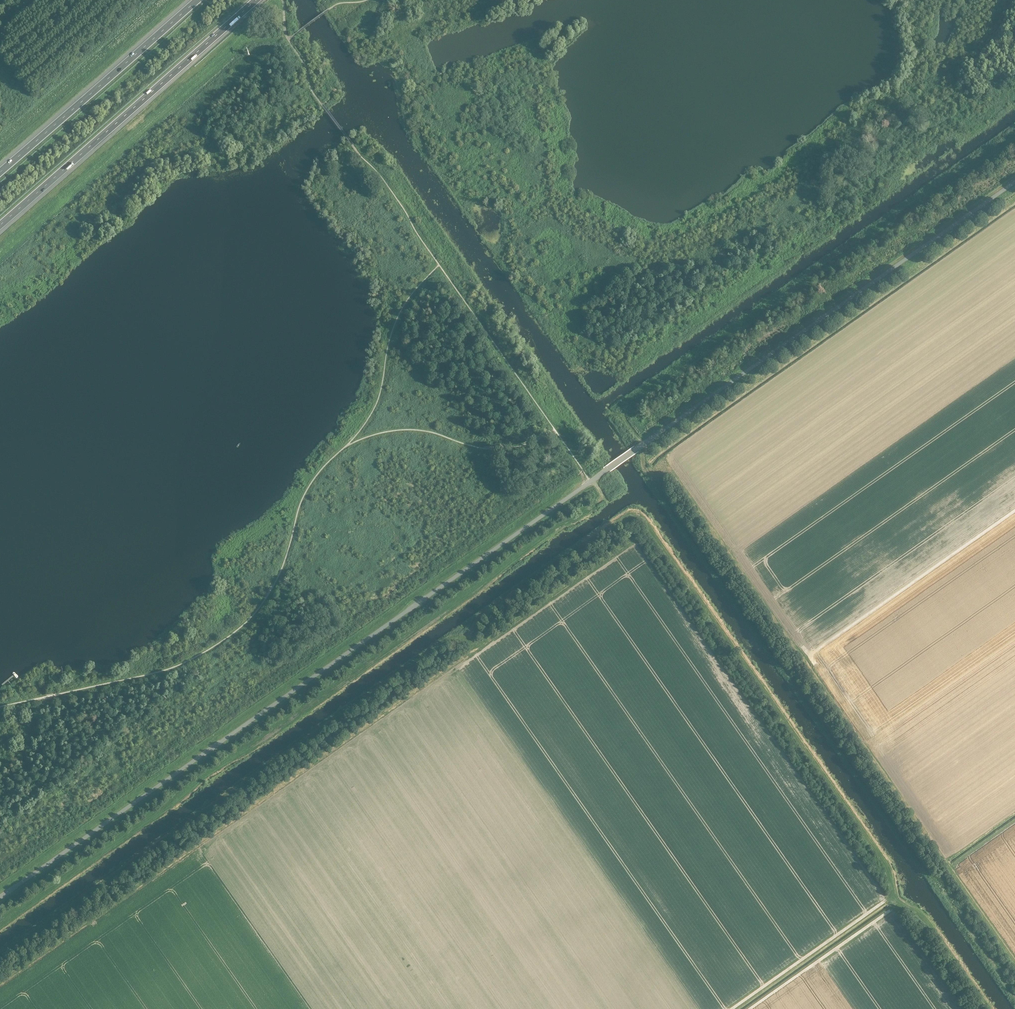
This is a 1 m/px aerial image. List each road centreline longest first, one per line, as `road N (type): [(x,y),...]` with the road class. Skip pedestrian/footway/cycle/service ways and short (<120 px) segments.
road 1 (unclassified): [(0,897),(1014,182)]
road 2 (motorway): [(0,224),(256,0)]
road 3 (motorway): [(196,0),(0,171)]

